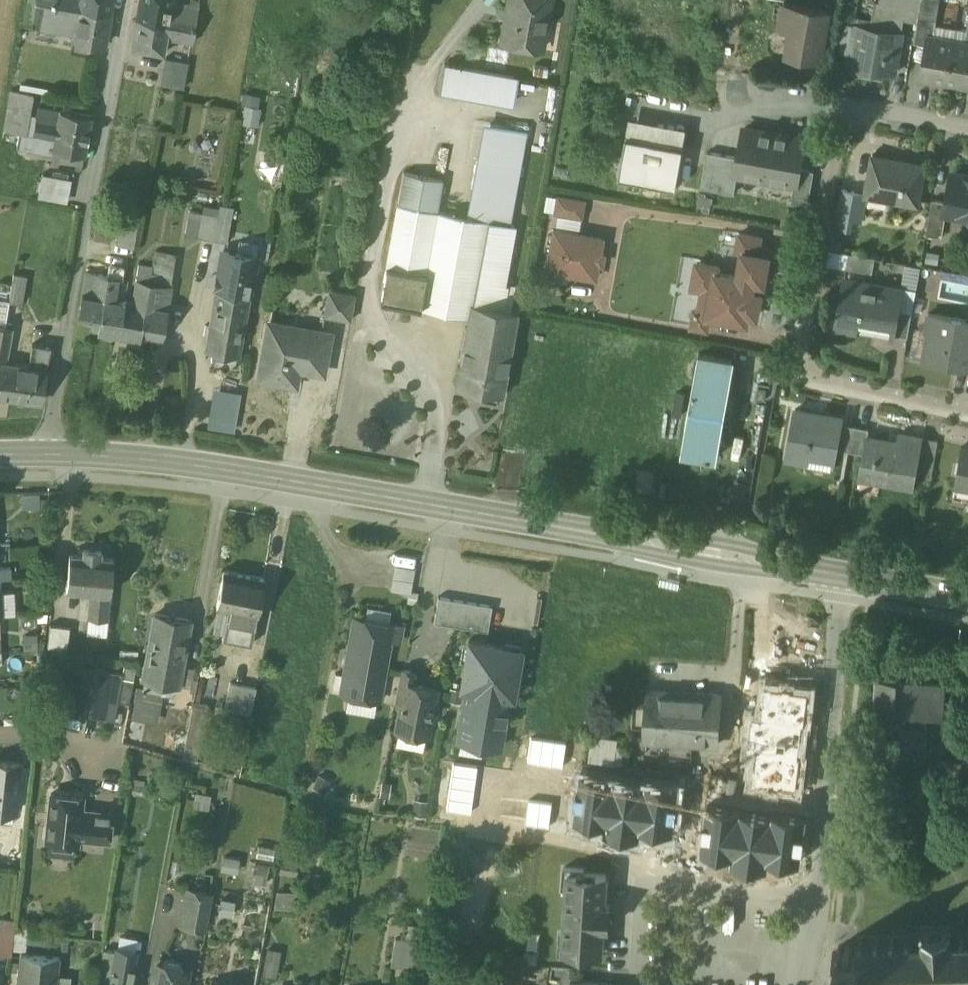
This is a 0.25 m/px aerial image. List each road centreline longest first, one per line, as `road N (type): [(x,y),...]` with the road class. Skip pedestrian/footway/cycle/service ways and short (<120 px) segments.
road 1 (secondary): [(840,575),(226,469),(48,450)]
road 2 (residential): [(967,131),(874,114),(839,131),(800,339),(813,376),(967,414)]
road 3 (residential): [(128,0),(48,450)]
road 4 (residential): [(840,575),(808,984)]
road 5 (secondary): [(967,598),(840,575)]

